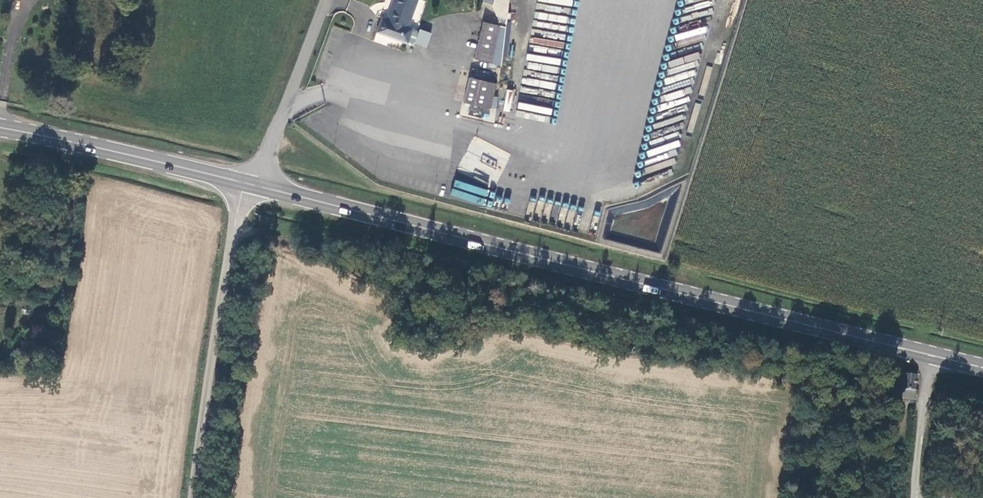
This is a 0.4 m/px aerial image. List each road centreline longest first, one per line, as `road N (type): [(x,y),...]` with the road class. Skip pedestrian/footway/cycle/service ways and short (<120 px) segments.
road 1 (primary): [(250,181),(932,355)]
road 2 (unclassified): [(191,497),(233,243),(250,181)]
road 3 (primary): [(0,127),(250,181)]
road 4 (unclassified): [(250,181),(326,0)]
road 5 (unclassified): [(932,355),(915,497)]

